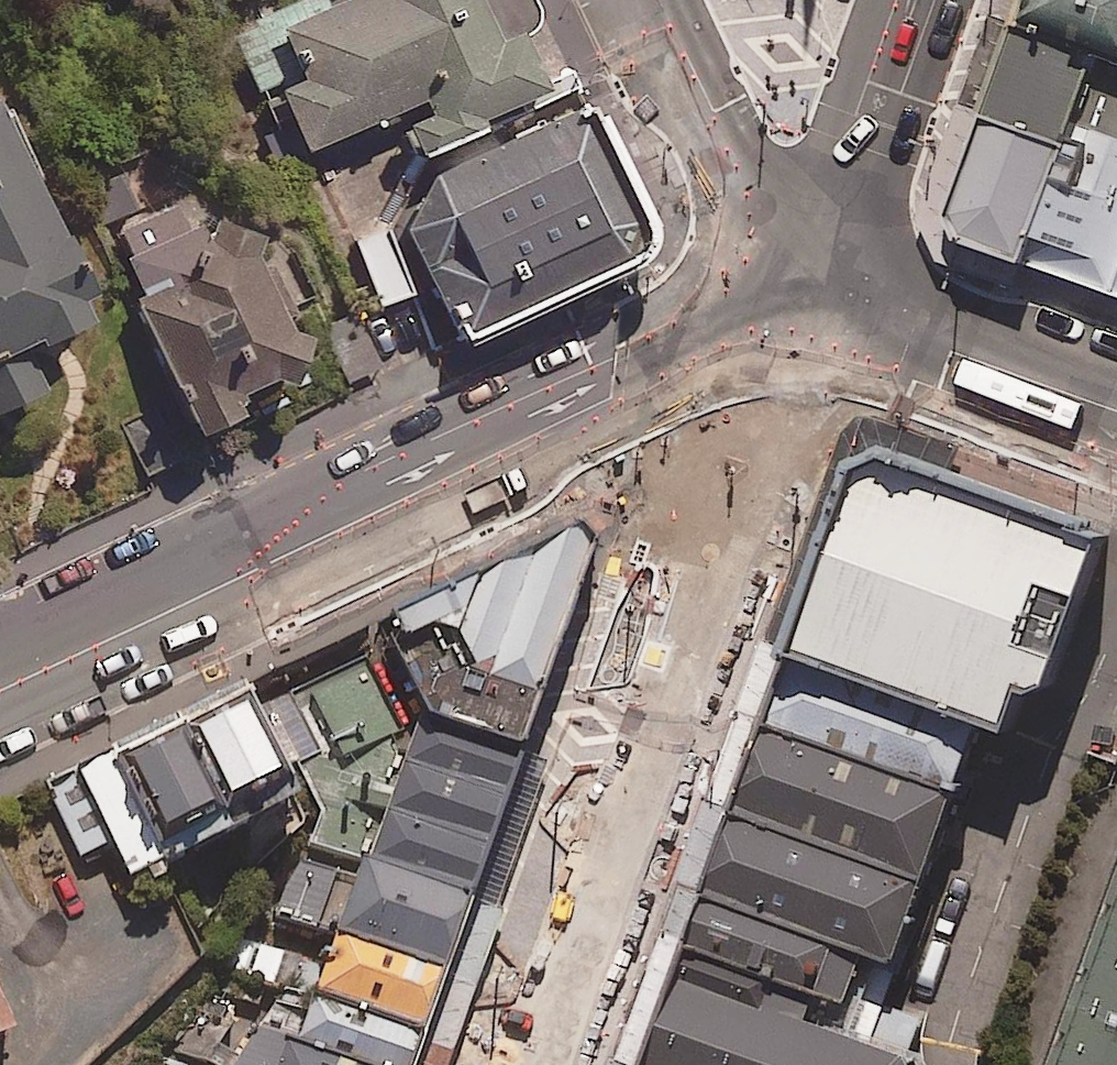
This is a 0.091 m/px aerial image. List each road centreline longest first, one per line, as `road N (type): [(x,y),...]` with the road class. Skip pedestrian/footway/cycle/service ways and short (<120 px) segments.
road 1 (residential): [(794,294),(706,565),(676,702),(549,1064)]
road 2 (tertiary): [(0,687),(633,386)]
road 3 (secondary): [(1116,410),(794,294)]
road 4 (tertiary): [(794,294),(735,142),(665,0)]
road 5 (secondary): [(898,0),(794,294)]
road 6 (tertiary): [(794,294),(633,386)]

